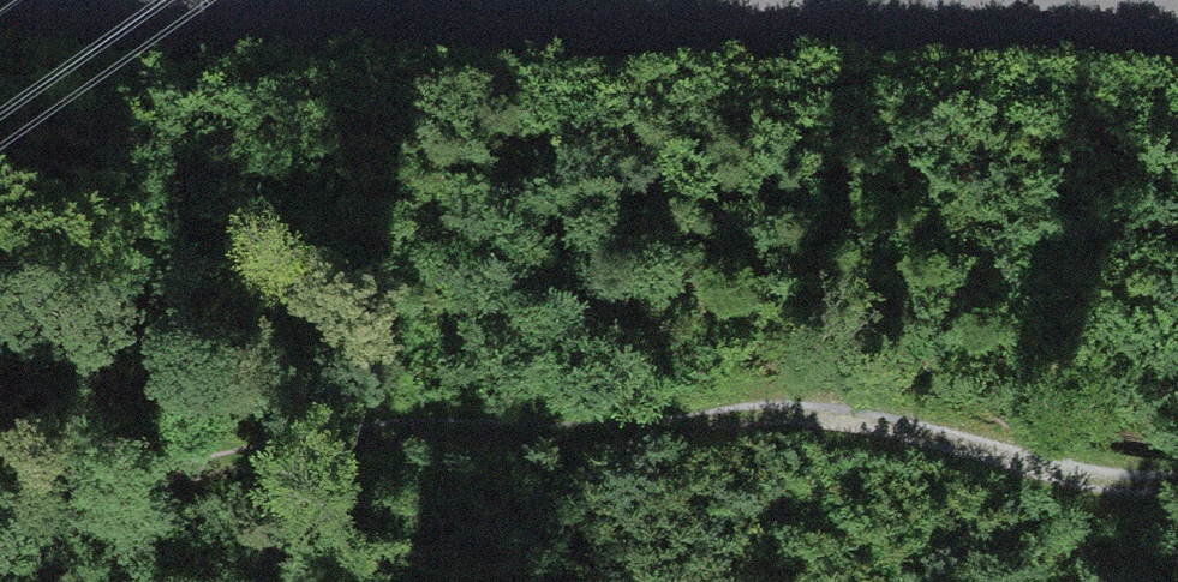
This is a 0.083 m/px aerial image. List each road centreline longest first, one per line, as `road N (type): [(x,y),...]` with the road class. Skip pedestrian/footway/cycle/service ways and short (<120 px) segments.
road 1 (track): [(0,476),(128,477),(377,428),(637,428),(763,407),(1177,442)]
road 2 (unclassified): [(1177,12),(322,0)]

